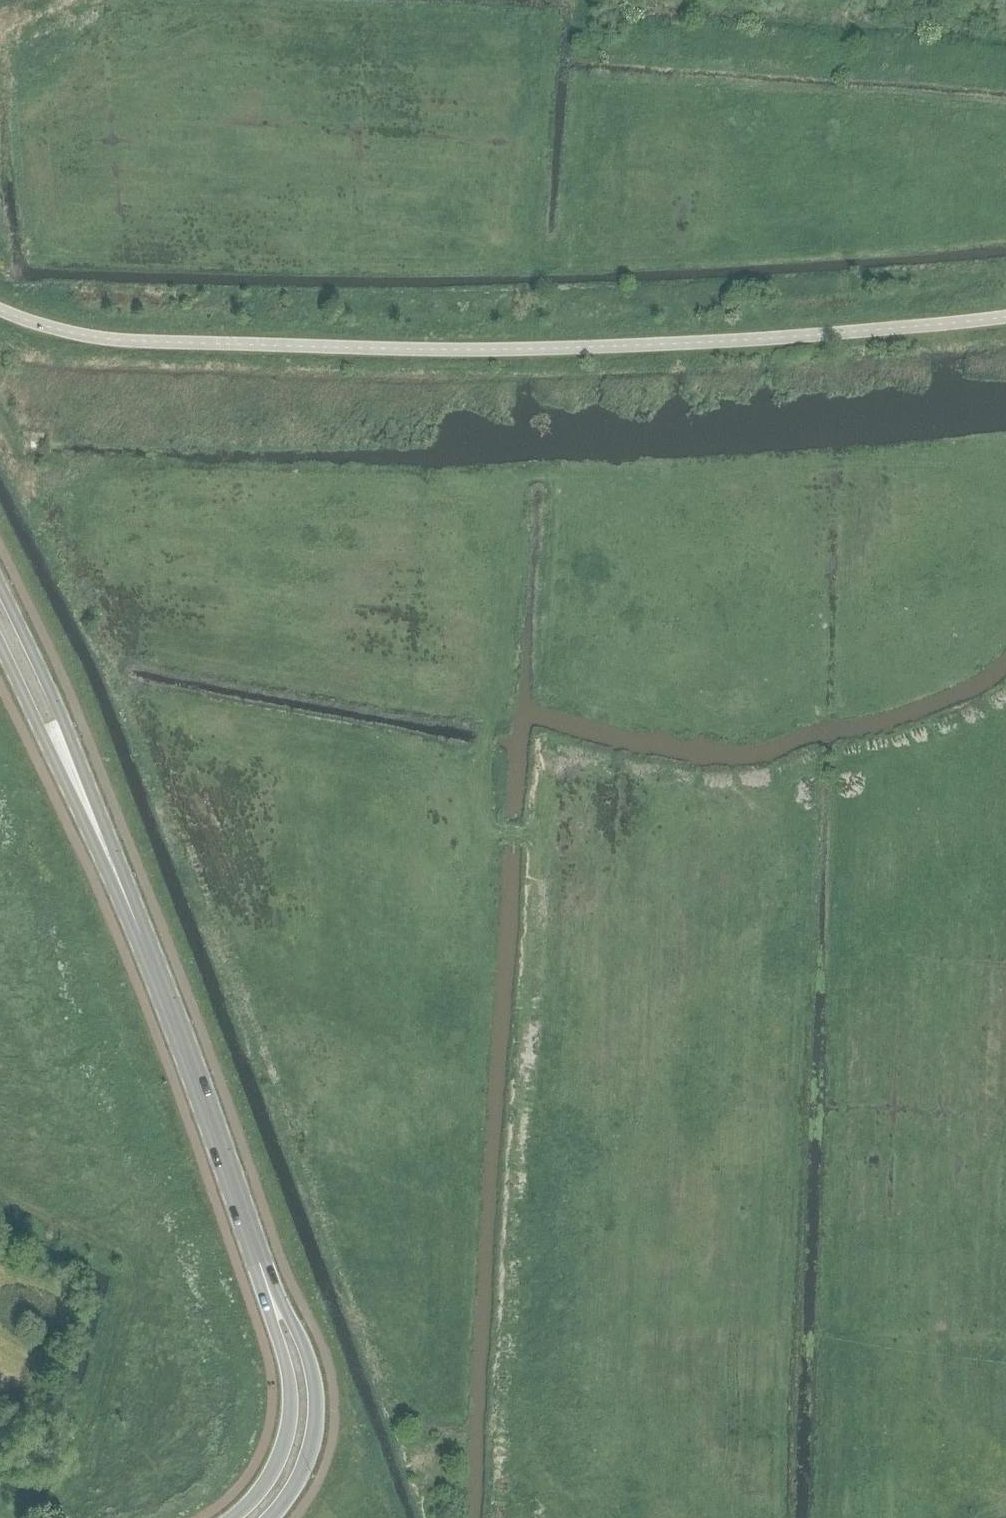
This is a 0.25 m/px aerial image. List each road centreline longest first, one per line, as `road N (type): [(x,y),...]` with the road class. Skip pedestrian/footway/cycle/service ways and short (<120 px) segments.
road 1 (secondary): [(268,1289),(103,844)]
road 2 (secondary): [(103,844),(62,715),(0,586)]
road 3 (secondary): [(270,1517),(302,1472),(316,1404),(301,1337),(268,1289)]
road 4 (secondary): [(268,1289),(289,1384),(287,1425),(263,1483),(230,1517)]
road 5 (secondary): [(0,648),(103,844)]

